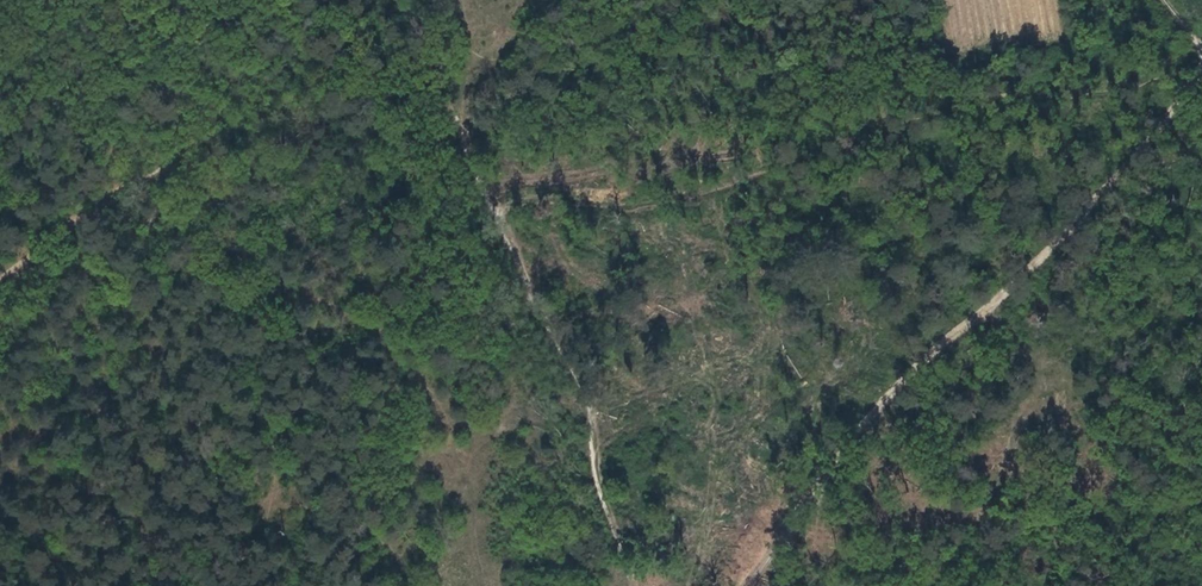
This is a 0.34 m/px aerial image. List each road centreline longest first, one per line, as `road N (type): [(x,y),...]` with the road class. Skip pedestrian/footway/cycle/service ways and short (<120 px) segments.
road 1 (track): [(1201,71),(1047,252),(867,417),(746,585)]

